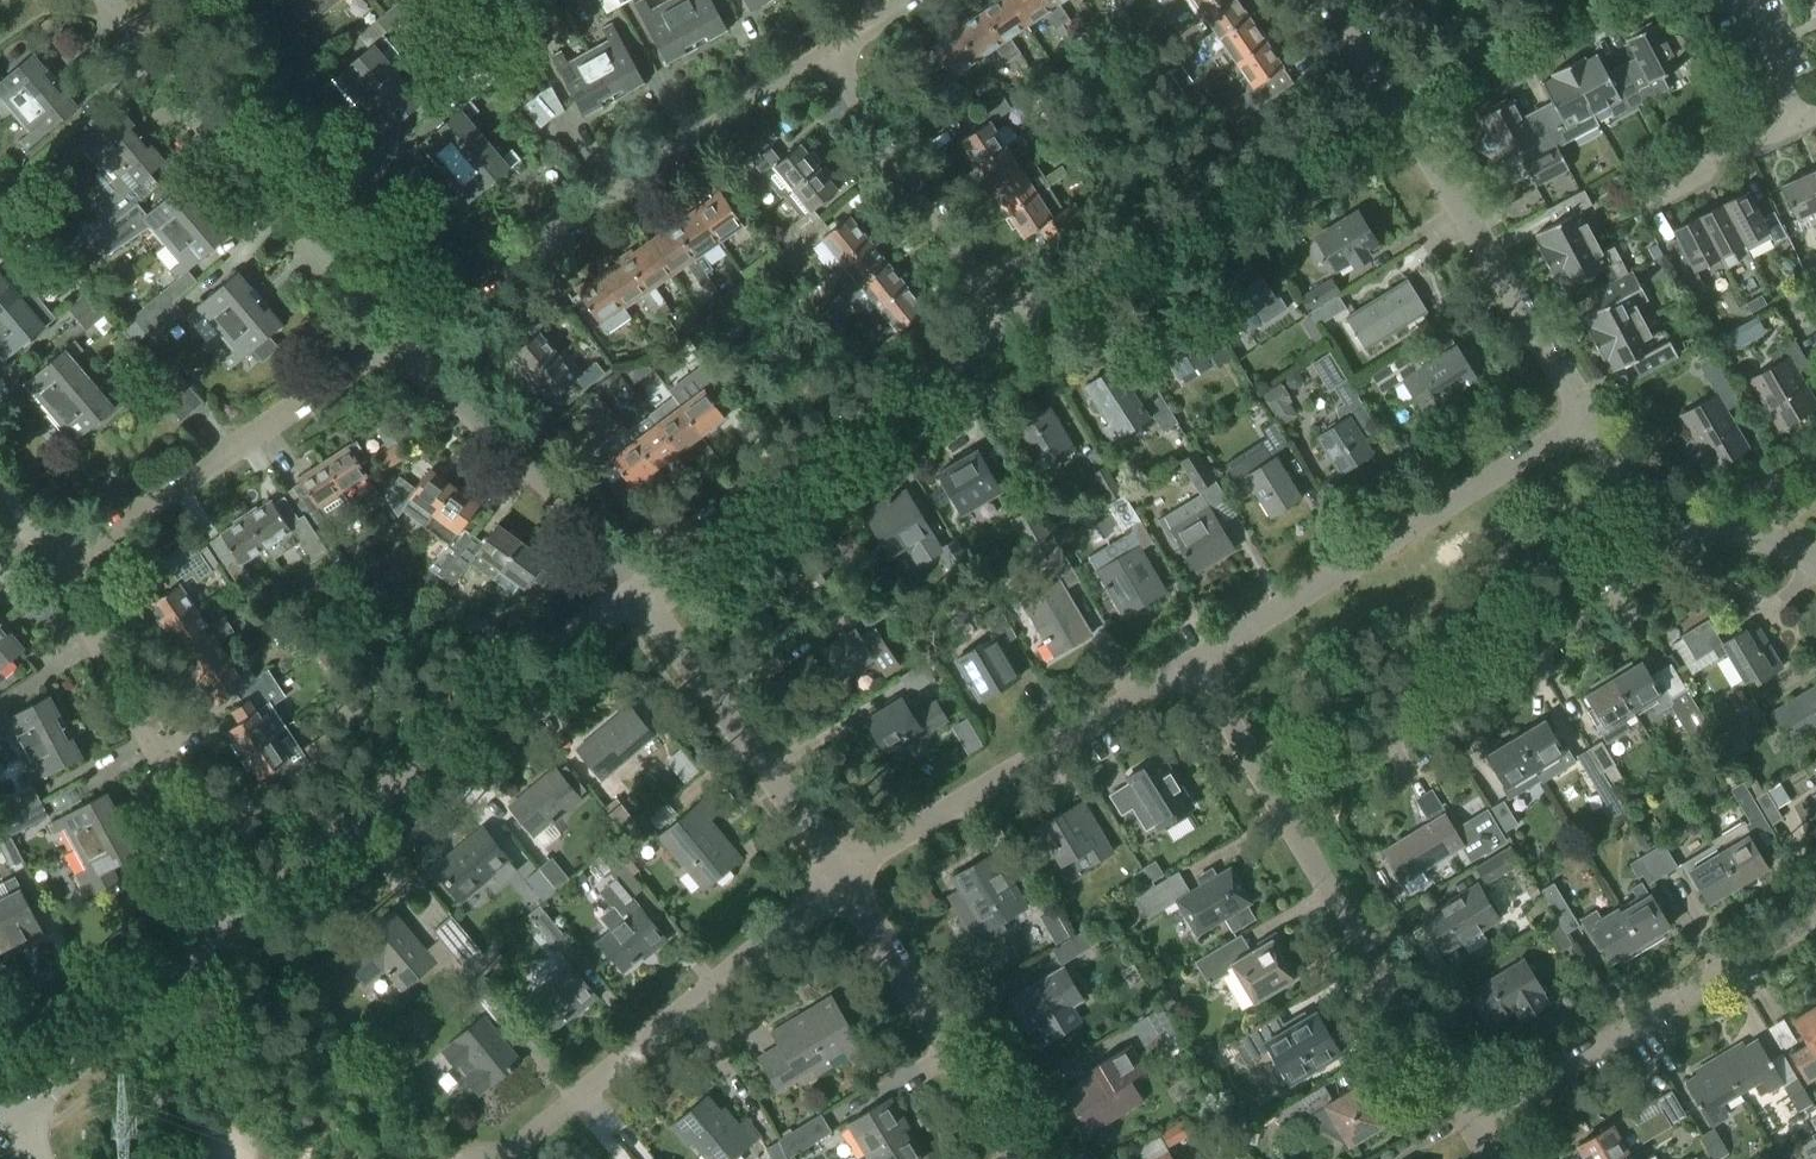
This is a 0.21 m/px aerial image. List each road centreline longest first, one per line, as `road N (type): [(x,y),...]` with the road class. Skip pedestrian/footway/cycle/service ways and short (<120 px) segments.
road 1 (residential): [(1277,821),(1551,645),(1680,548),(1699,520)]
road 2 (residential): [(633,589),(249,896)]
road 3 (residential): [(423,326),(568,217),(826,53)]
road 4 (residential): [(1195,668),(1589,417)]
road 5 (residential): [(423,326),(398,293),(320,260),(109,0)]
road 6 (residential): [(1007,328),(633,589)]
road 7 (residential): [(1391,92),(1007,328)]
road 8 (residential): [(499,1158),(842,874)]
road 9 (residential): [(842,874),(1195,668)]
road 10 (residential): [(1466,1128),(1815,917)]
road 11 (residential): [(62,568),(397,344)]
road 12 (residential): [(1589,417),(1391,92)]
road 13 (residential): [(249,896),(62,568)]
road 14 (residential): [(1466,1128),(1277,821)]
road 15 (residential): [(842,874),(633,589)]
road 16 (residential): [(249,896),(1,1133)]
road 17 (residential): [(633,589),(524,466),(416,371),(397,344)]
road 18 (residential): [(1020,1158),(842,874)]
road 19 (residential): [(1007,328),(826,53)]
road 20 (residential): [(1559,0),(1391,92)]
road 21 (residential): [(1277,821),(1195,668)]
road 22 (residential): [(1652,199),(1705,175),(1718,150),(1753,146),(1799,125)]
road 23 (residential): [(1699,520),(1649,496),(1589,417)]
road 24 (residential): [(1799,125),(1743,0)]

